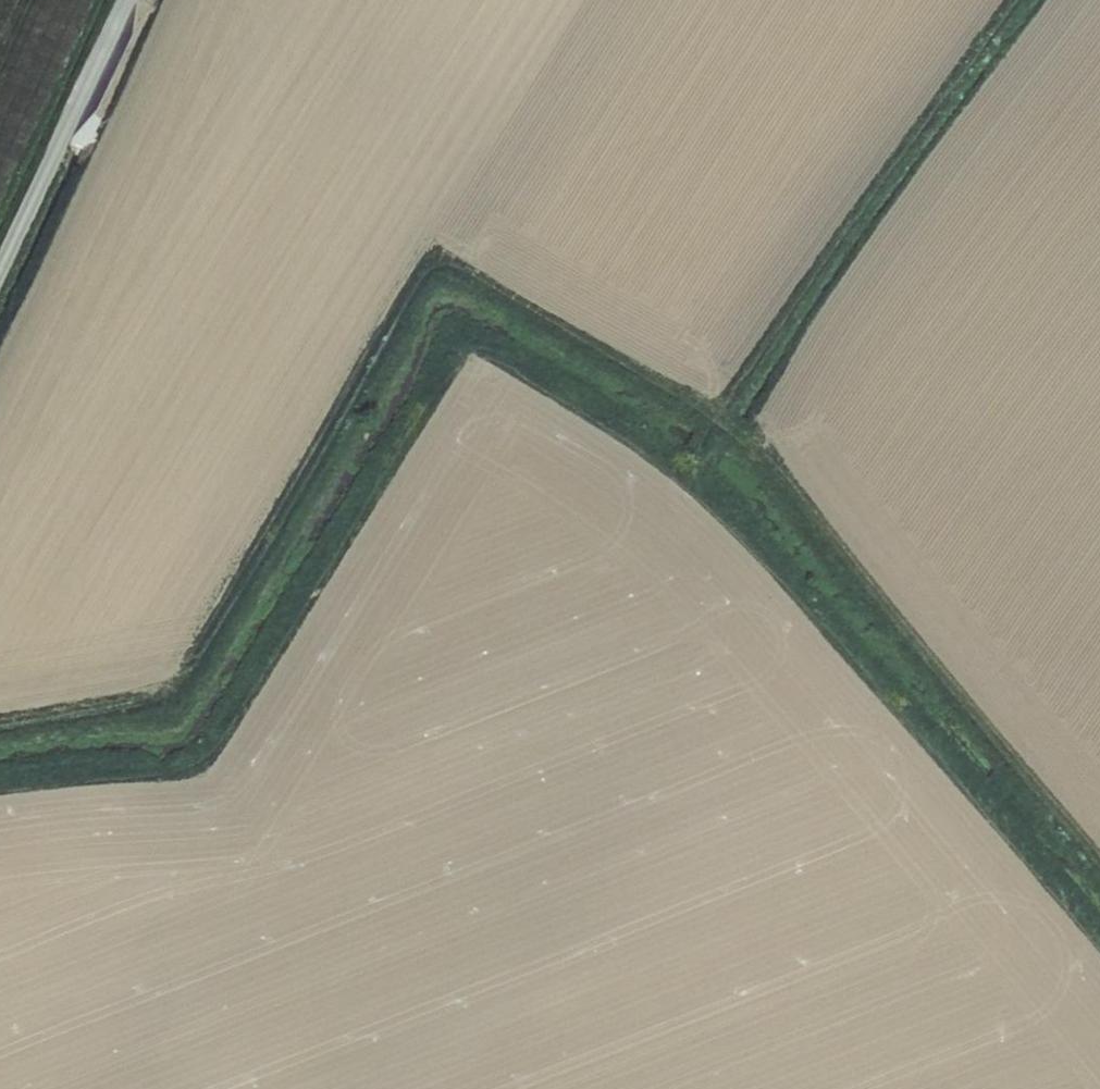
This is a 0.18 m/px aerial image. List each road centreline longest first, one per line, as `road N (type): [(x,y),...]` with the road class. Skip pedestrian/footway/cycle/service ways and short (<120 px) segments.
road 1 (tertiary): [(0,269),(127,0)]

